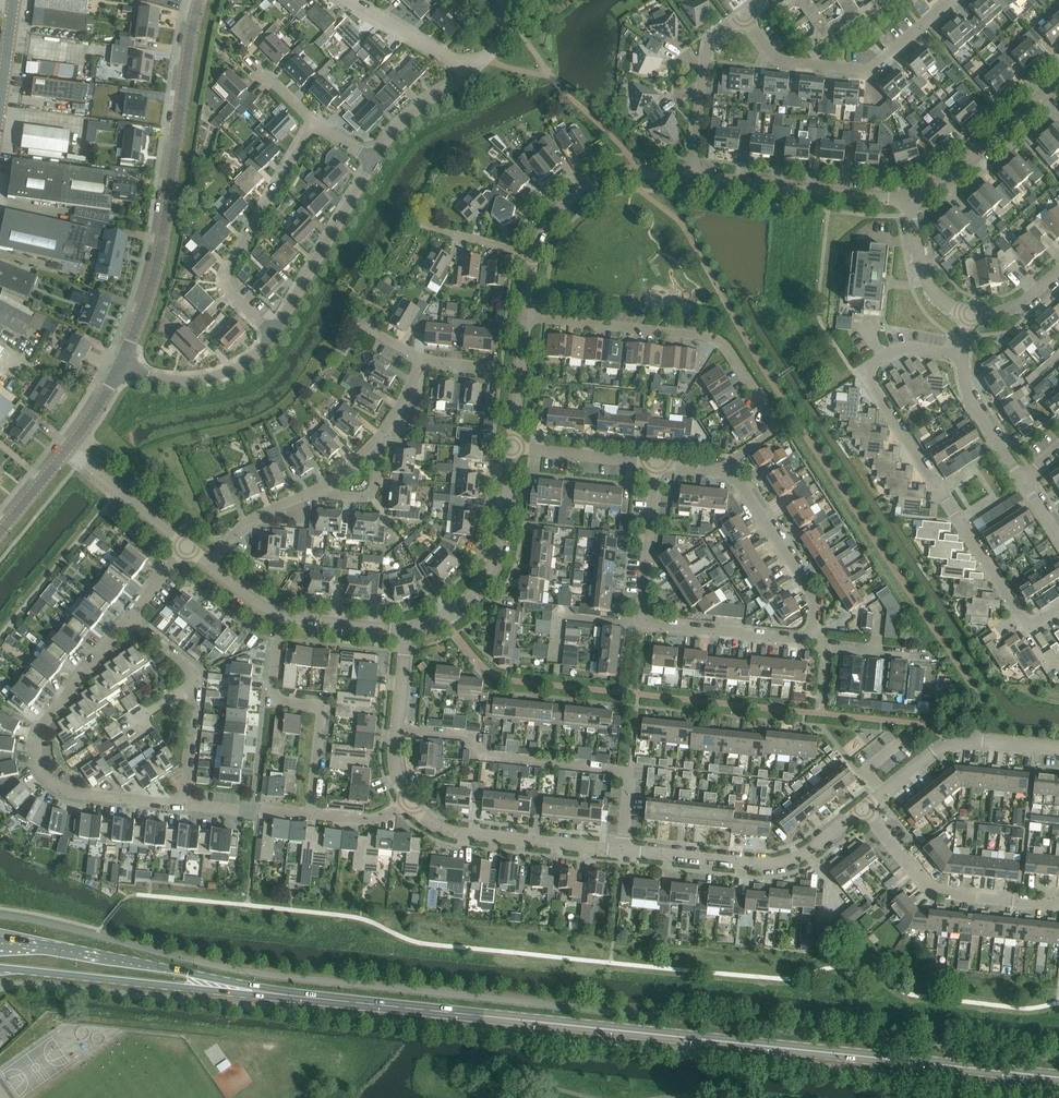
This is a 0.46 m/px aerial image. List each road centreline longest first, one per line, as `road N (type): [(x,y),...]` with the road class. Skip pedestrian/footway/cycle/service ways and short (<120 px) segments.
road 1 (secondary): [(1058,1077),(253,991)]
road 2 (residential): [(1058,606),(1036,624),(1025,622),(868,375),(895,349),(964,350)]
road 3 (unclassified): [(119,368),(159,268),(202,0)]
road 4 (residential): [(725,470),(773,430),(725,347),(527,317)]
road 5 (unclassified): [(183,804),(70,794),(51,786),(36,755),(40,727),(132,620)]
road 6 (residential): [(623,849),(630,770),(484,756),(472,735),(397,730)]
road 7 (secondary): [(253,991),(0,942)]
road 8 (residential): [(745,15),(782,60),(866,71),(952,0)]
road 9 (secondary): [(0,970),(253,991)]
road 10 (residential): [(271,337),(227,290),(228,274),(313,125)]
road 11 (unclassified): [(311,815),(321,716),(314,705),(274,697),(280,617)]
road 12 (residential): [(1058,901),(932,893),(865,810)]
road 13 (residential): [(512,448),(489,572),(446,615),(407,631)]
road 14 (residential): [(623,849),(471,837),(440,830),(408,802)]
road 15 (residential): [(910,197),(694,177)]
road 16 (residential): [(1058,750),(945,745),(865,810)]
road 17 (residential): [(271,337),(372,163)]
road 18 (residential): [(694,177),(635,172),(590,183),(560,206),(533,254)]
road 19 (residential): [(910,197),(956,175),(1058,83)]
road 20 (residential): [(808,854),(771,866),(623,849)]
road 21 (residential): [(812,629),(810,592),(725,470)]
road 22 (residential): [(694,177),(708,43),(745,15)]
road 23 (residential): [(812,629),(795,638),(645,620)]
road 24 (residential): [(119,368),(204,382),(257,356),(271,337)]
road 25 (residential): [(645,620),(656,465)]
road 26 (residential): [(186,548),(66,450)]
road 27 (residential): [(1022,481),(965,392),(964,350)]
road 28 (residential): [(471,71),(342,0)]
road 29 (residential): [(656,465),(512,448)]
road 30 (residential): [(969,316),(923,278),(910,197)]
road 31 (residential): [(372,163),(391,135),(471,71)]
road 32 (residential): [(934,656),(829,646),(812,629)]
road 33 (unclassified): [(209,565),(249,521),(312,492)]
road 34 (residential): [(407,631),(280,617)]
road 35 (residential): [(183,804),(196,683)]

